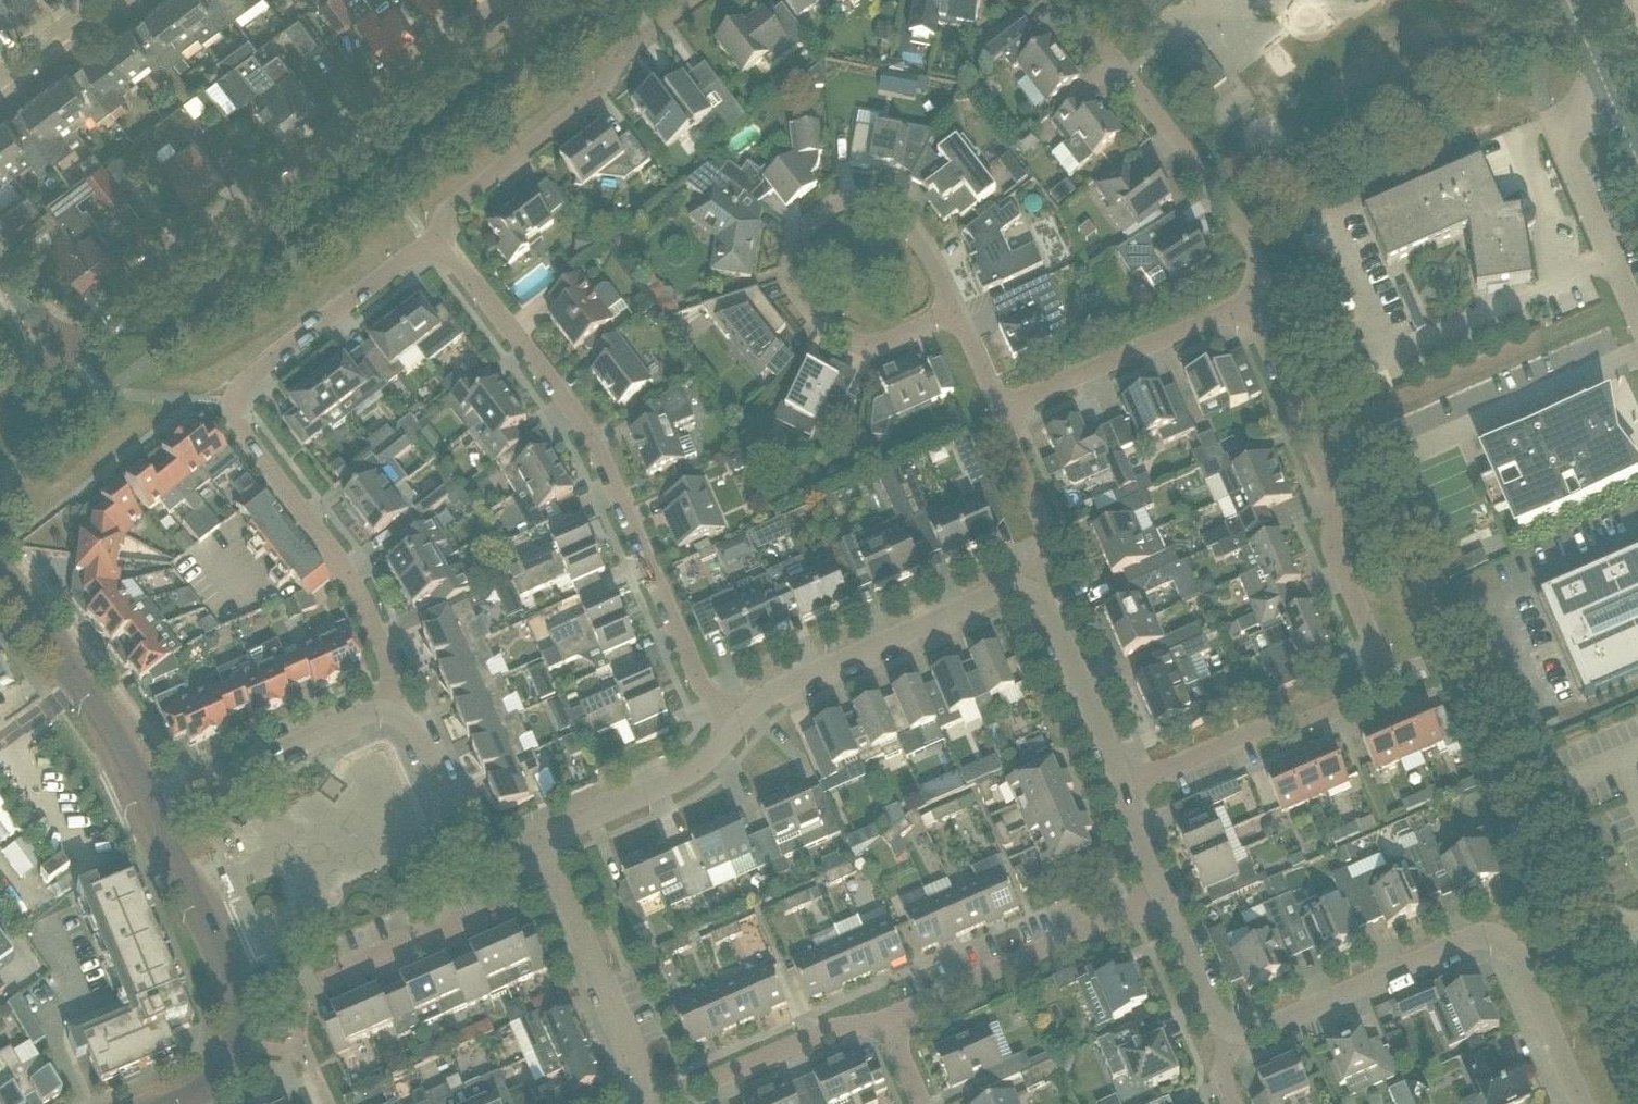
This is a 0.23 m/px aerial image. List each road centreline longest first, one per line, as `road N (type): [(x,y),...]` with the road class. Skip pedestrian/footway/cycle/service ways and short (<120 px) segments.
road 1 (residential): [(1244,312),(1263,332),(1333,498),(1333,548),(1380,669),(1361,700),(1300,725),(1268,726),(1123,786)]
road 2 (residential): [(432,242),(249,378),(235,418),(353,583),(390,678),(385,712)]
road 3 (tertiary): [(69,356),(531,0)]
road 4 (residential): [(740,724),(706,694),(571,407),(453,257),(432,242)]
road 5 (residential): [(1235,1031),(1269,1027),(1465,940),(1499,941),(1521,966),(1582,1103)]
road 6 (residential): [(955,310),(926,251),(897,217),(844,203),(803,231),(793,280),(822,324),(863,343),(880,342)]
road 7 (residential): [(1244,312),(1258,270),(1249,237),(1068,0)]
road 8 (residential): [(690,0),(622,53),(596,94),(446,210),(432,242)]
road 9 (residential): [(176,1103),(226,1071),(238,1047),(238,1006),(152,810)]
road 10 (residential): [(740,724),(762,697),(996,593),(1029,592)]
road 11 (residential): [(893,1023),(1164,902)]
road 12 (residential): [(152,810),(113,731),(0,584)]
road 13 (residential): [(644,1092),(542,841)]
road 14 (residential): [(644,1092),(689,1089),(835,1028),(893,1023)]
road 15 (residential): [(1006,410),(1215,316),(1244,312)]
road 16 (residential): [(152,810),(358,715),(385,712)]
road 17 (residential): [(310,991),(475,918),(490,855)]
road 18 (residential): [(542,841),(688,776),(740,724)]
road 19 (residential): [(1029,592),(1053,617),(1123,786)]
road 20 (residential): [(1029,592),(1046,551),(1044,527),(1006,442),(1006,410)]
road 21 (unclassified): [(1561,148),(1637,319)]
road 22 (residential): [(385,712),(417,732),(461,831),(472,848),(490,855)]
road 23 (residential): [(1164,902),(1211,1007),(1235,1031)]
road 24 (residential): [(0,76),(103,0)]
road 25 (residential): [(1123,786),(1131,828),(1164,902)]

